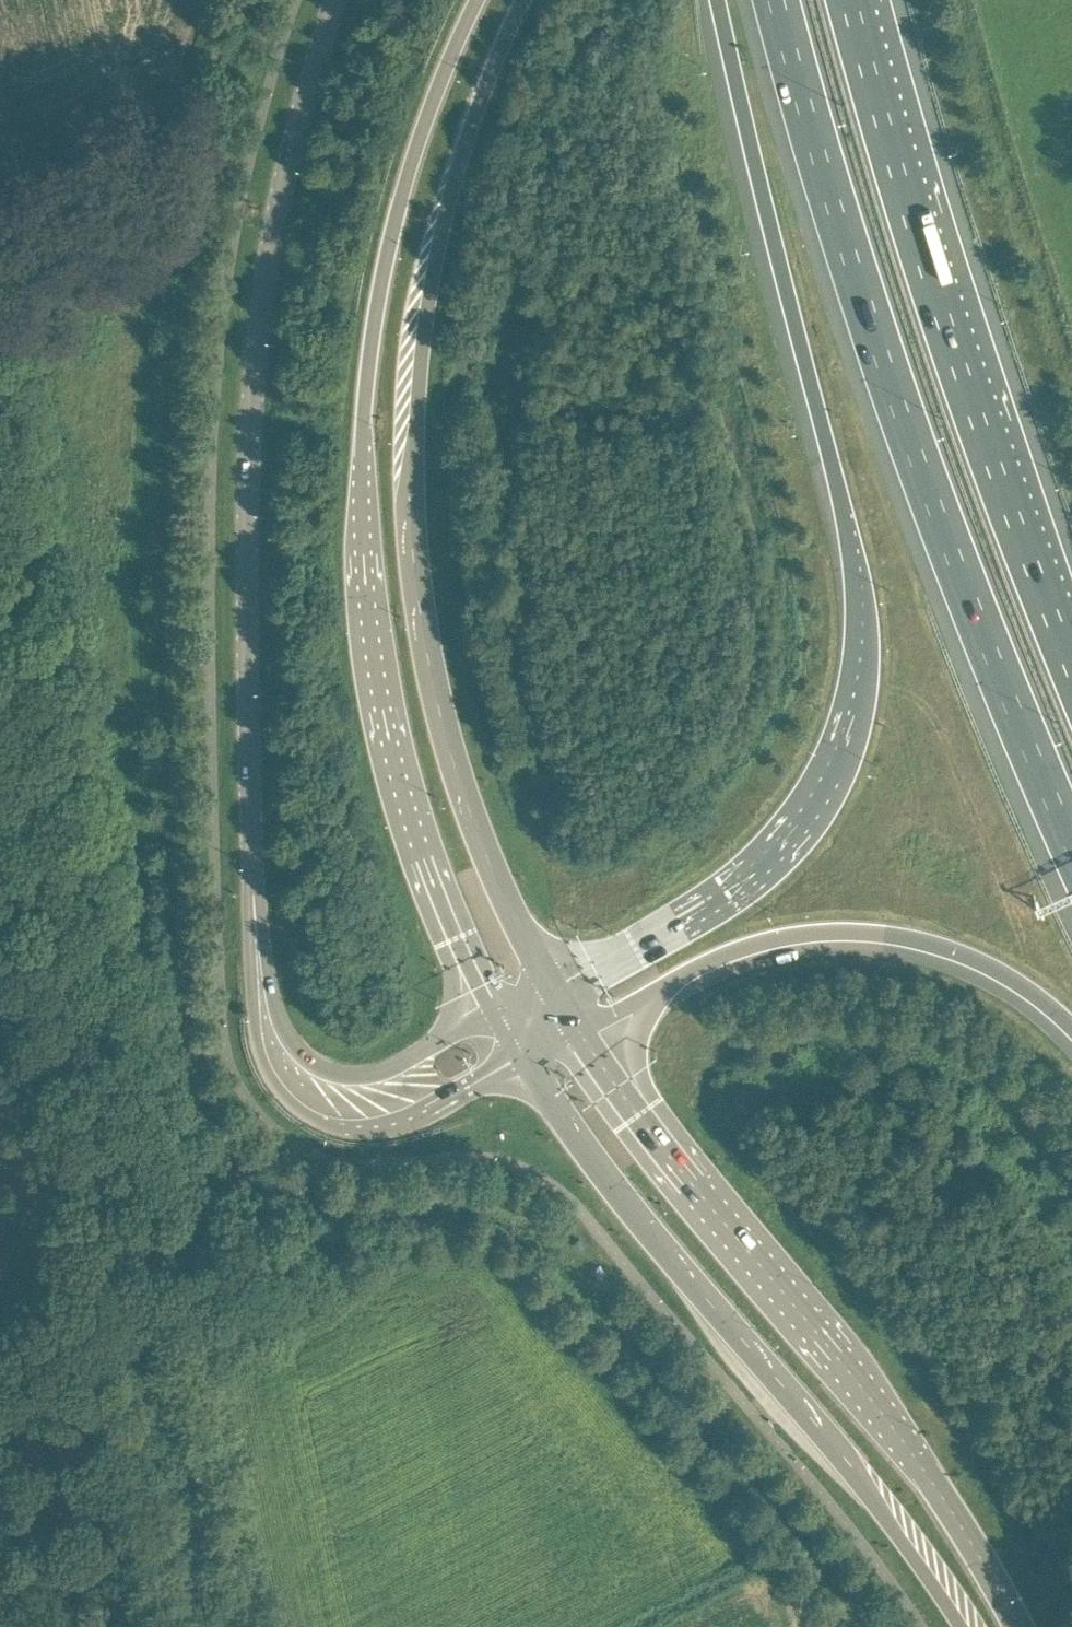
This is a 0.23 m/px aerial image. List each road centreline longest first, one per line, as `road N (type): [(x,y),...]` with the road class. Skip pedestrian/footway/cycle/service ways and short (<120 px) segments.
road 1 (motorway): [(718,0),(836,481),(855,568),(862,665),(847,743),(816,802),(771,860),(687,918),(553,988)]
road 2 (secondary): [(475,0),(420,135),(388,247),(369,362),(361,504),(366,598),(388,732),(416,834),(492,1017)]
road 3 (secondary): [(553,988),(472,816),(445,730),(424,632),(414,509),(418,365),(434,257),(462,146),(523,0)]
road 4 (tertiary): [(253,901),(244,497),(256,313),(283,172),(331,0)]
road 5 (motorway): [(778,0),(897,397),(993,656),(1071,839)]
road 6 (track): [(0,648),(137,1314),(0,1387)]
road 7 (secondary): [(1018,1626),(877,1405),(699,1199),(580,1031)]
road 8 (secondary): [(516,1062),(644,1235),(904,1541),(962,1626)]
road 9 (motorway): [(1071,661),(962,375),(851,0)]
road 10 (motorway): [(580,1031),(718,957),(789,934),(870,931),(955,953),(1032,991),(1071,1028)]
road 11 (tertiary): [(253,901),(253,1038),(271,1085),(307,1117),(358,1126),(401,1120),(516,1062)]
road 12 (tertiary): [(492,1017),(381,1069),(348,1073),(313,1060),(290,1041),(277,1012),(253,901)]
road 13 (track): [(137,1314),(206,1626)]

